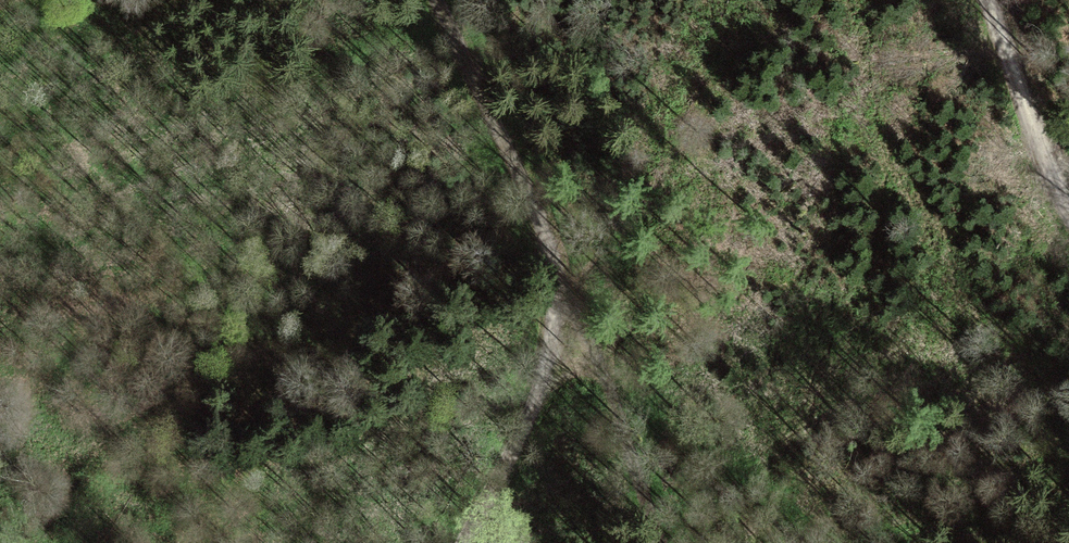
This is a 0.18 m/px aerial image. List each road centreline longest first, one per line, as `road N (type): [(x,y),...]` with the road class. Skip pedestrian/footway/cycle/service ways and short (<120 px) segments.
road 1 (track): [(433,0),(548,238),(561,308),(519,434),(464,542)]
road 2 (track): [(561,308),(599,374),(666,542)]
road 3 (track): [(992,0),(1068,207)]

